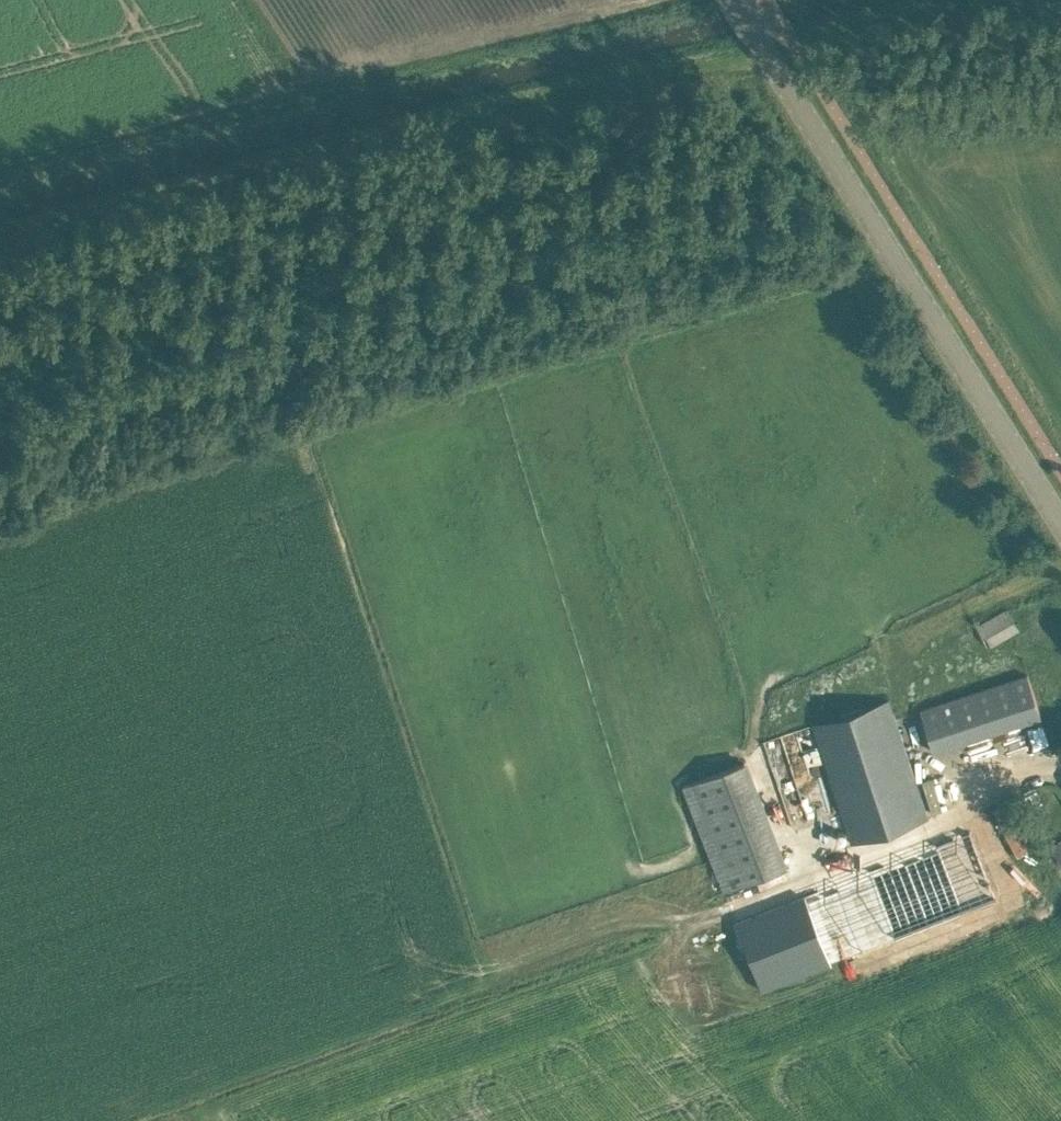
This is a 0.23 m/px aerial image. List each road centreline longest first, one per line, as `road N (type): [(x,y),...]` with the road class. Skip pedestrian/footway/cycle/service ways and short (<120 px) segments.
road 1 (tertiary): [(1060,521),(735,0)]

